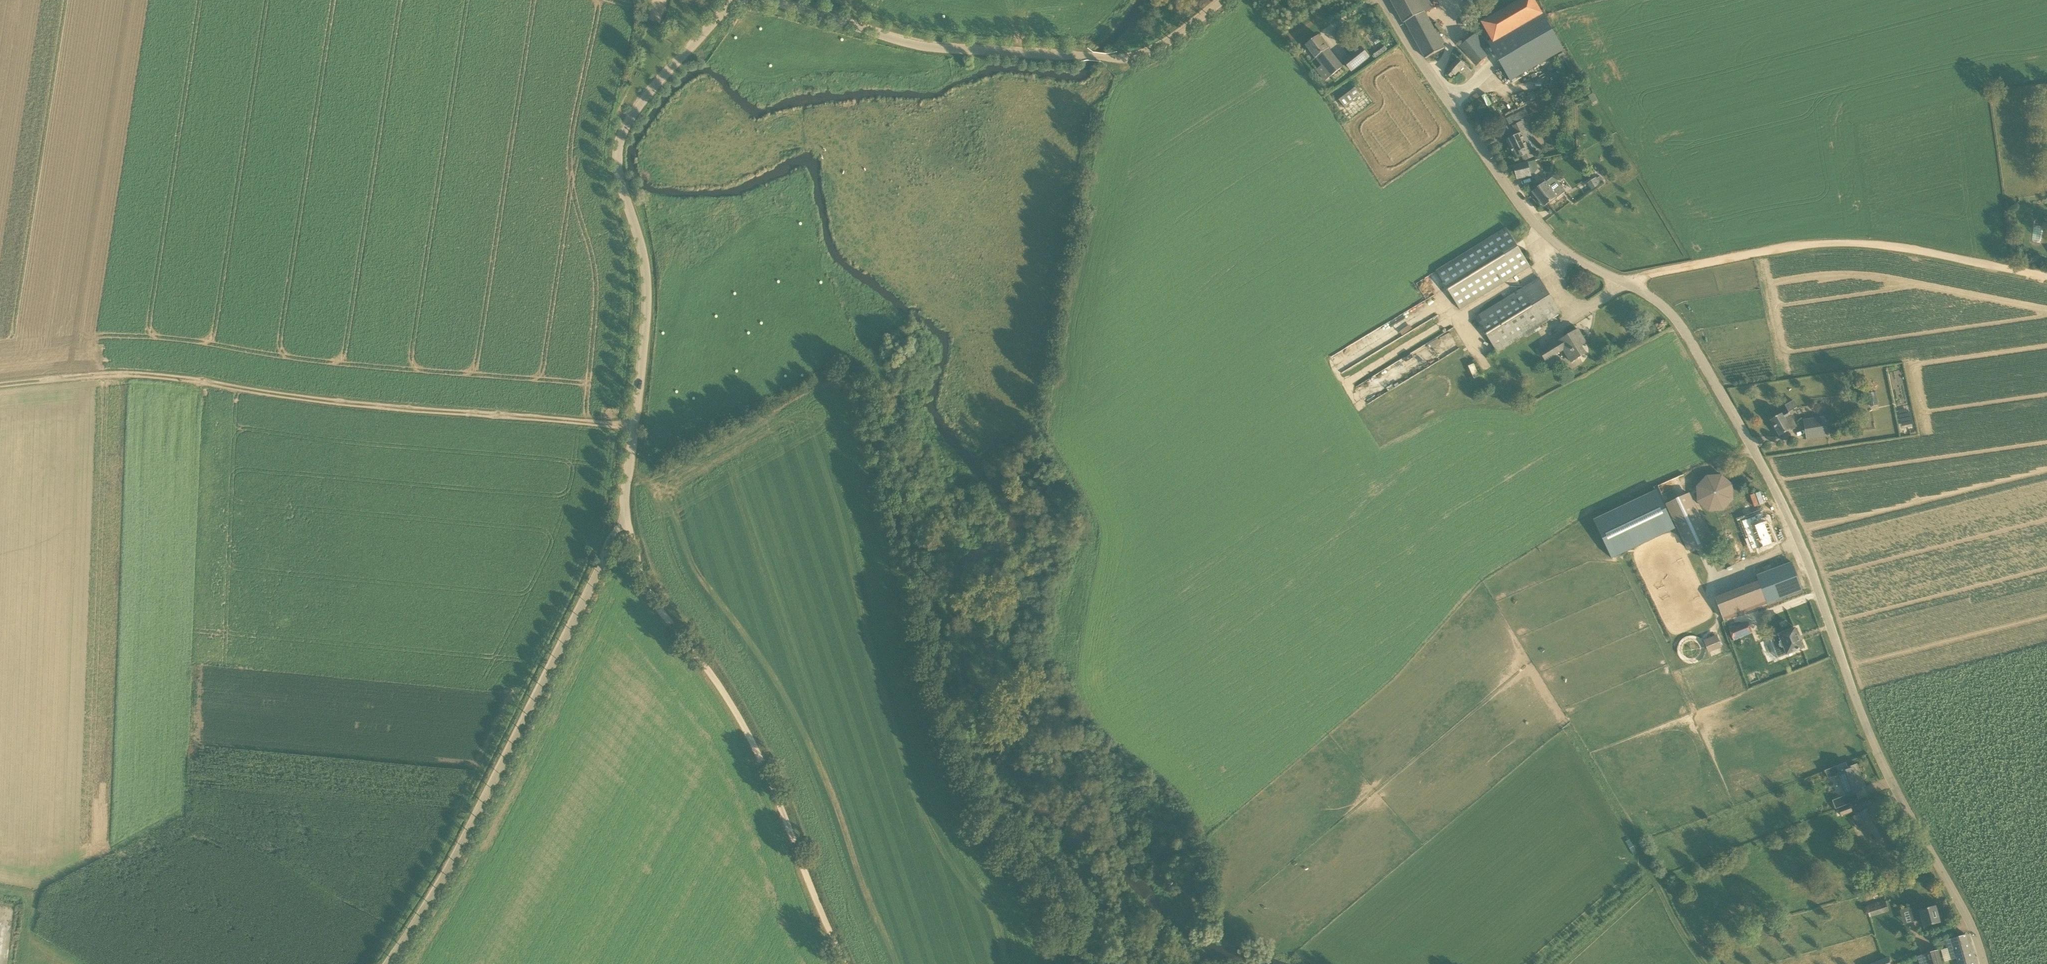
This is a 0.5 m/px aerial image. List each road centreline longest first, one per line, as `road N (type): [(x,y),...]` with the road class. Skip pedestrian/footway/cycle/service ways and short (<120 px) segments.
road 1 (unclassified): [(1978,963),(1876,751),(1793,533),(1696,347),(1657,301),(1578,260),(1531,219),(1384,0)]
road 2 (unclassified): [(381,963),(533,707),(624,518),(645,275),(618,151),(637,107),(730,0)]
road 3 (track): [(631,435),(141,382),(0,391)]
road 4 (track): [(841,963),(739,721),(655,601),(624,518)]
road 5 (track): [(1632,286),(1647,274),(1828,244),(2043,276)]
road 6 (unclassified): [(1104,57),(917,45),(767,0)]
road 7 (track): [(1569,731),(1707,963)]
road 8 (unclassified): [(1104,57),(1155,50),(1222,0)]

